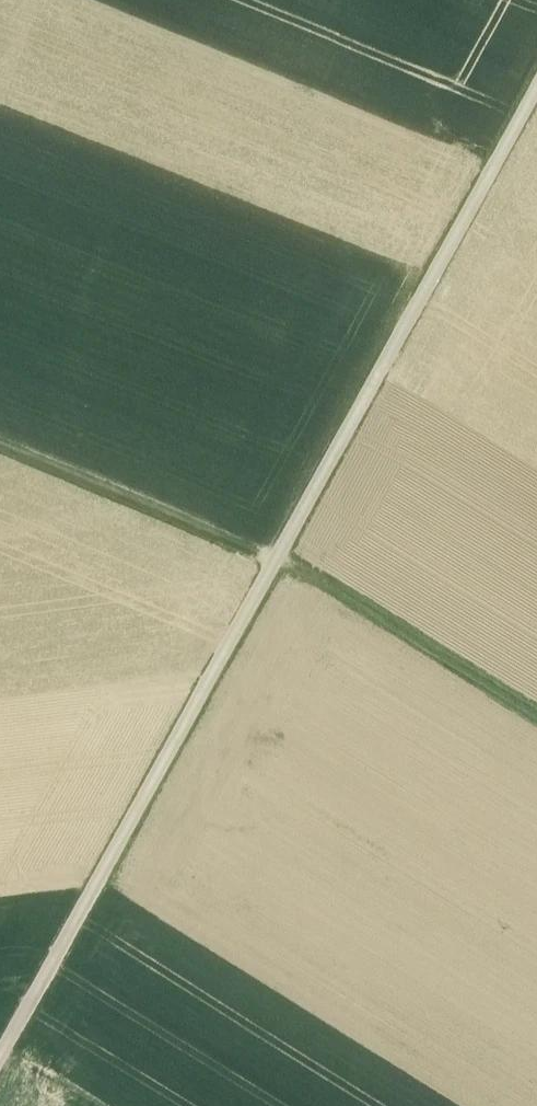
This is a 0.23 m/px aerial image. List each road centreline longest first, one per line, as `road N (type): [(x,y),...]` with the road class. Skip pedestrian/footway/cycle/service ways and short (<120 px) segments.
road 1 (track): [(0,1060),(536,87)]
road 2 (track): [(273,562),(536,718)]
road 3 (track): [(273,562),(0,451)]

